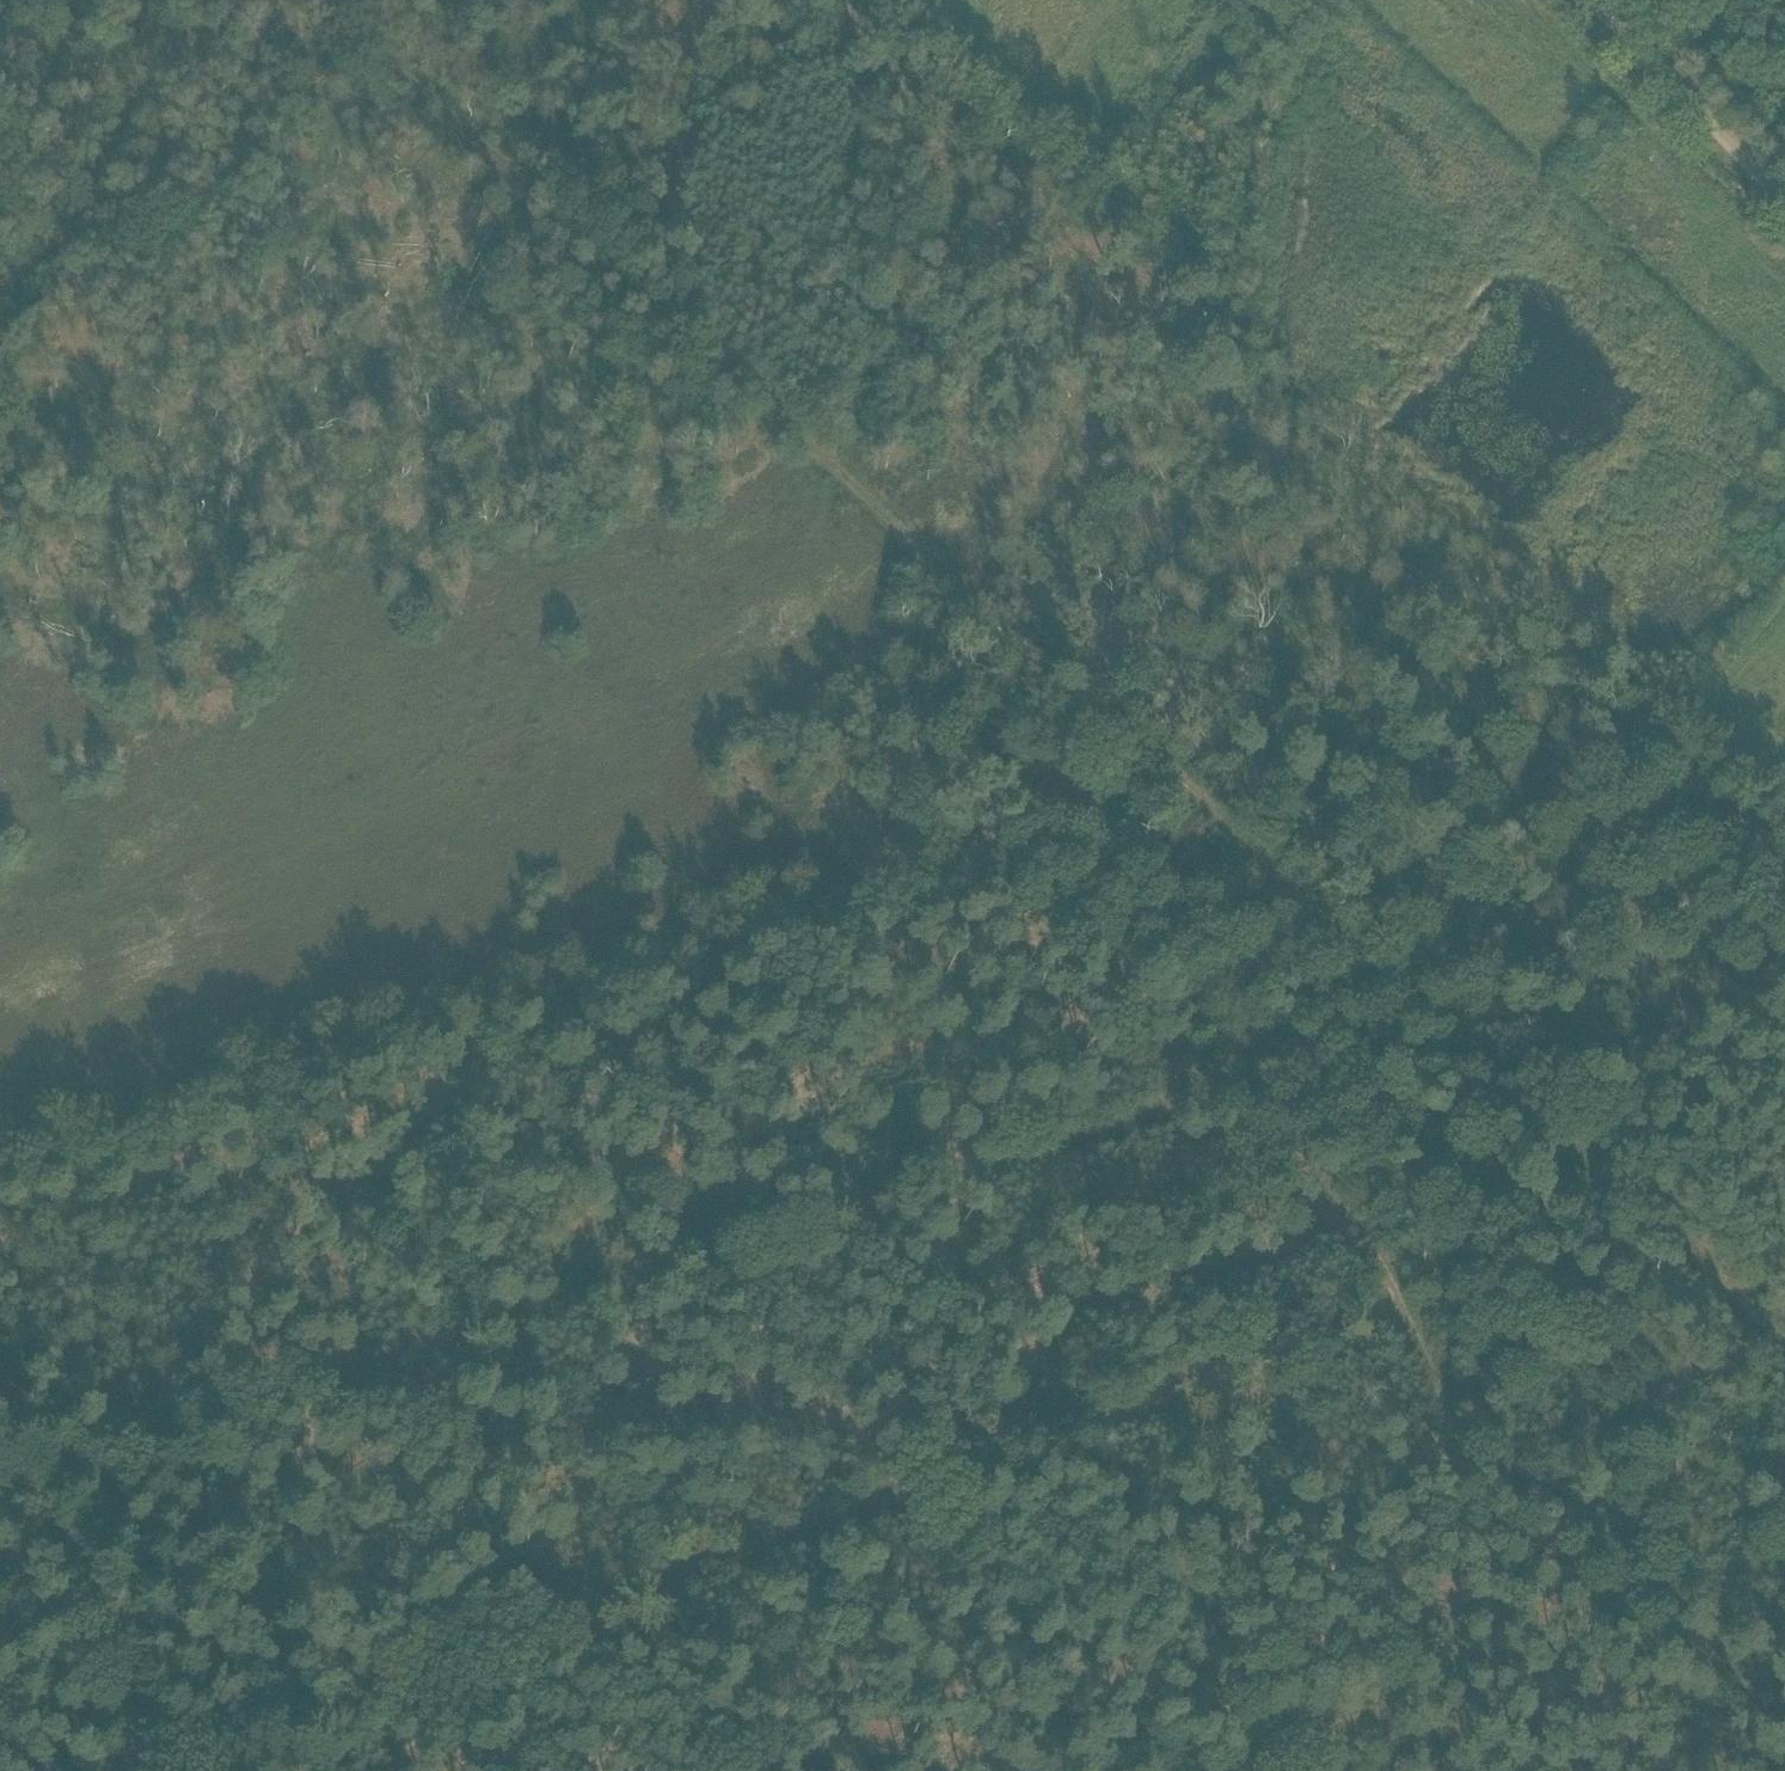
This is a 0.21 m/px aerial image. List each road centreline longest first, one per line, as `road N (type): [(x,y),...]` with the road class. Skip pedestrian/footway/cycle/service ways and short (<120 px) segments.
road 1 (track): [(1784,202),(1595,0)]

